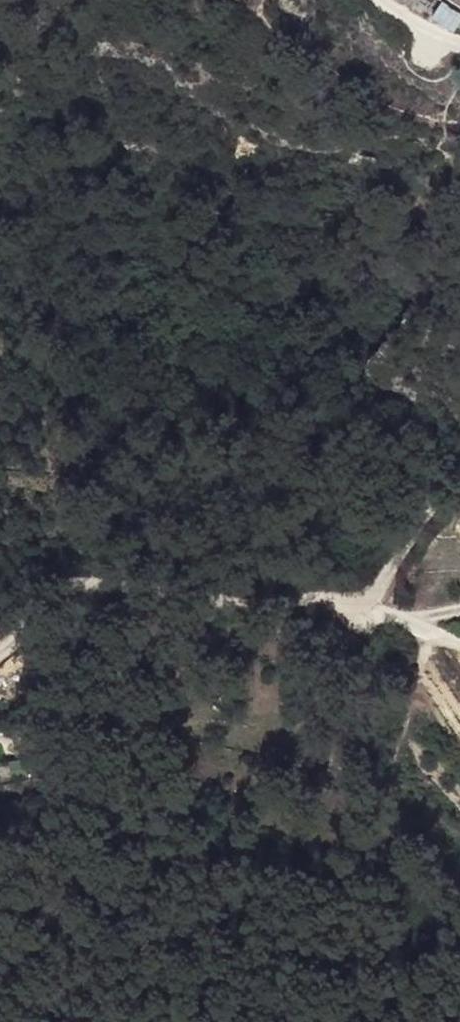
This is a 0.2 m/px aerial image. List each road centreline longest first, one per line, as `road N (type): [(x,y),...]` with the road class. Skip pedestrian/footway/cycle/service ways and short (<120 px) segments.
road 1 (residential): [(380,617),(51,580),(0,657)]
road 2 (residential): [(459,474),(425,495),(397,534),(380,617)]

